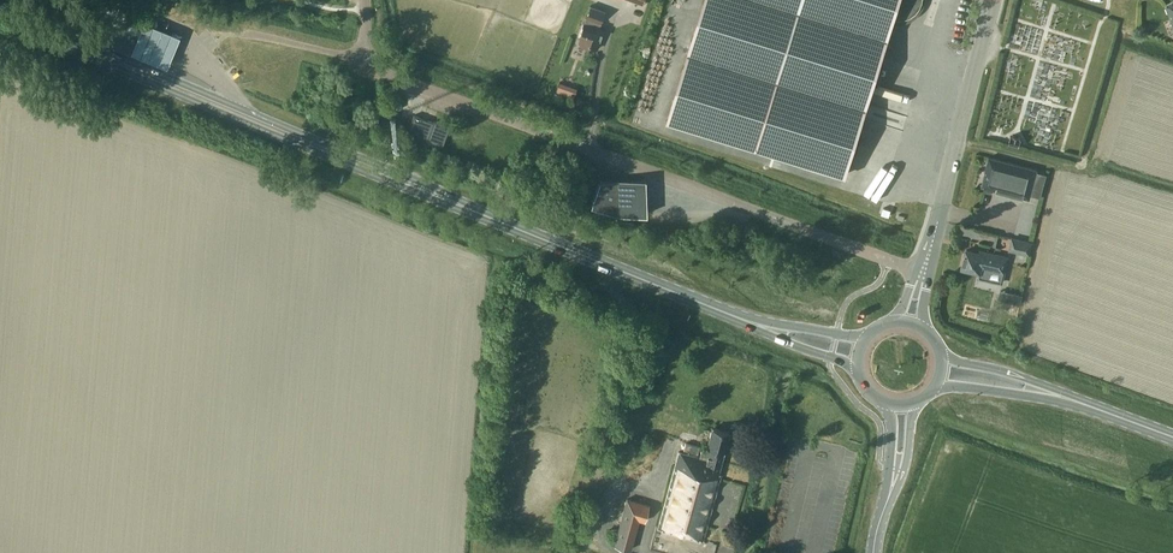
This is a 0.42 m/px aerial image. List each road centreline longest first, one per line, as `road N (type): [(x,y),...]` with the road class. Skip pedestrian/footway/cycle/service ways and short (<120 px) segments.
road 1 (primary): [(864,338),(744,315),(0,9)]
road 2 (primary): [(0,14),(378,178),(857,366)]
road 3 (residential): [(923,272),(365,64),(364,0)]
road 4 (tertiary): [(923,272),(992,0)]
road 5 (secondary): [(873,552),(898,456),(900,405)]
road 6 (primary): [(1076,401),(1028,378),(943,358)]
road 7 (primary): [(937,383),(1076,401)]

